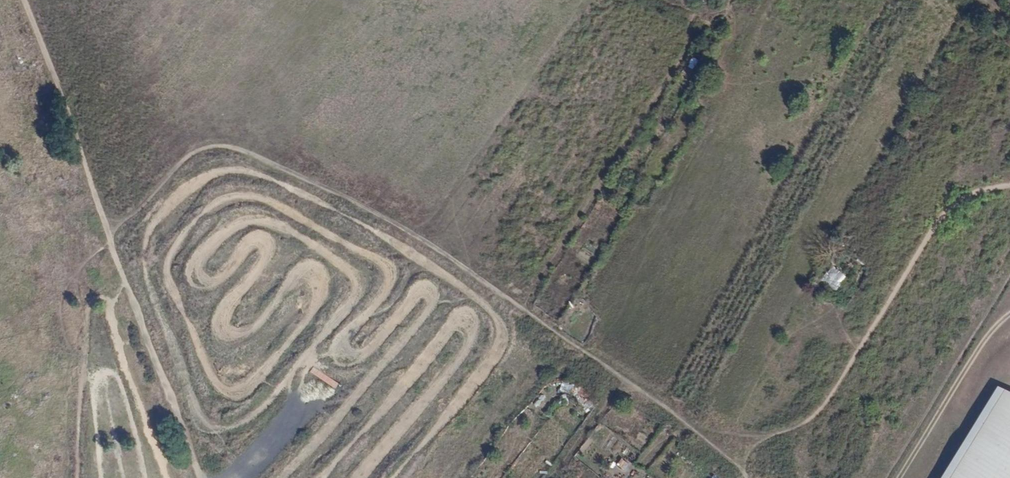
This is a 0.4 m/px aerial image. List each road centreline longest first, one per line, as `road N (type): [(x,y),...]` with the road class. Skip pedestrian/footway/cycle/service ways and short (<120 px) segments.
road 1 (track): [(112,243),(181,163),(220,148),(246,152),(385,218),(747,468)]
road 2 (track): [(196,477),(20,0)]
road 3 (track): [(747,477),(752,454),(813,422),(958,204),(1009,186)]

